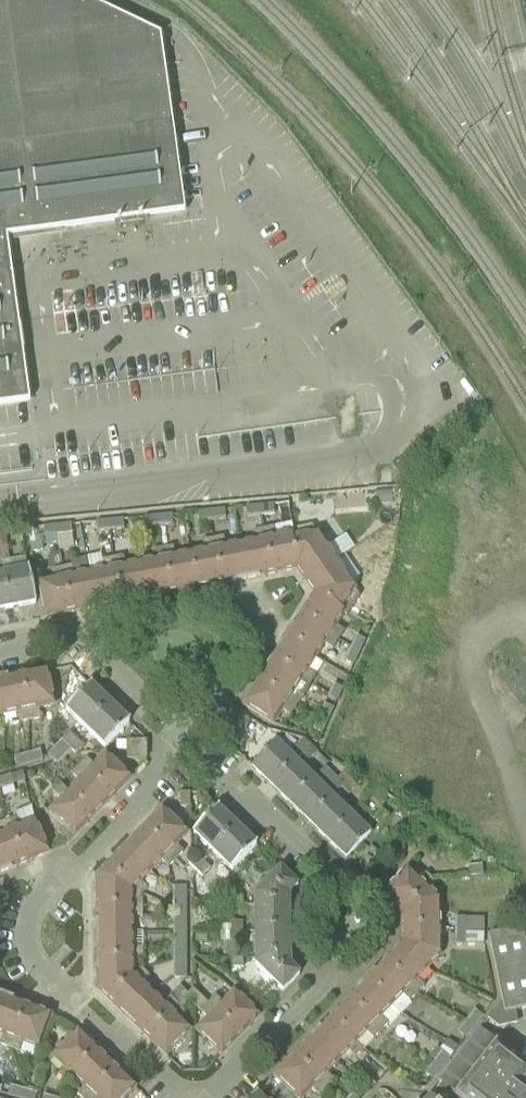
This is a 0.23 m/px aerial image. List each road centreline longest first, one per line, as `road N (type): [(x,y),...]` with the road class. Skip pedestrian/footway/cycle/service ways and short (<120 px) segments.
road 1 (residential): [(207,1097),(338,963),(348,908),(337,877),(274,813),(233,795),(189,749)]
road 2 (residential): [(180,1097),(47,969),(29,932),(43,896),(189,749)]
road 3 (residential): [(189,749),(261,655),(269,631),(259,612),(223,603),(80,633)]
road 4 (residential): [(189,749),(80,633)]

